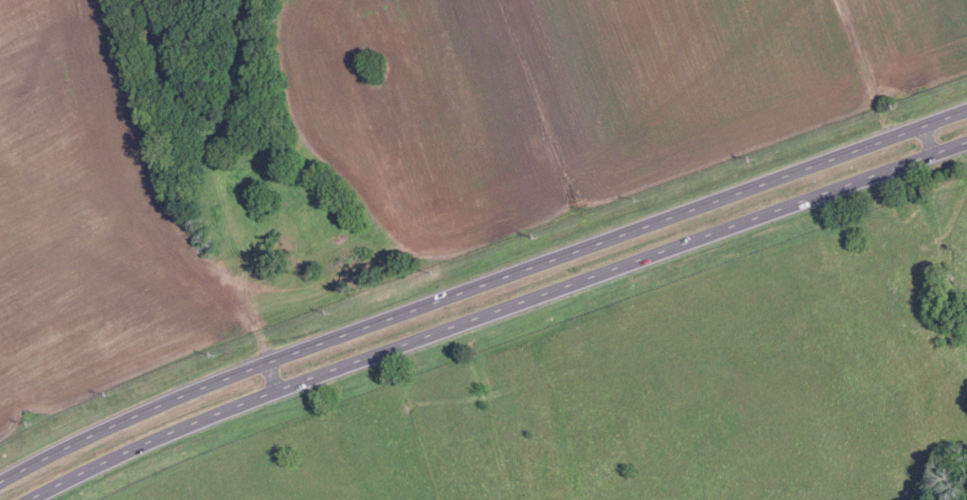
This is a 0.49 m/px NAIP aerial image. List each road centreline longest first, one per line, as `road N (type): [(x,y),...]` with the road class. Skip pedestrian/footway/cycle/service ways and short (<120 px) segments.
road 1 (primary): [(966,112),(242,372),(0,484)]
road 2 (primary): [(31,499),(278,390),(966,143)]

